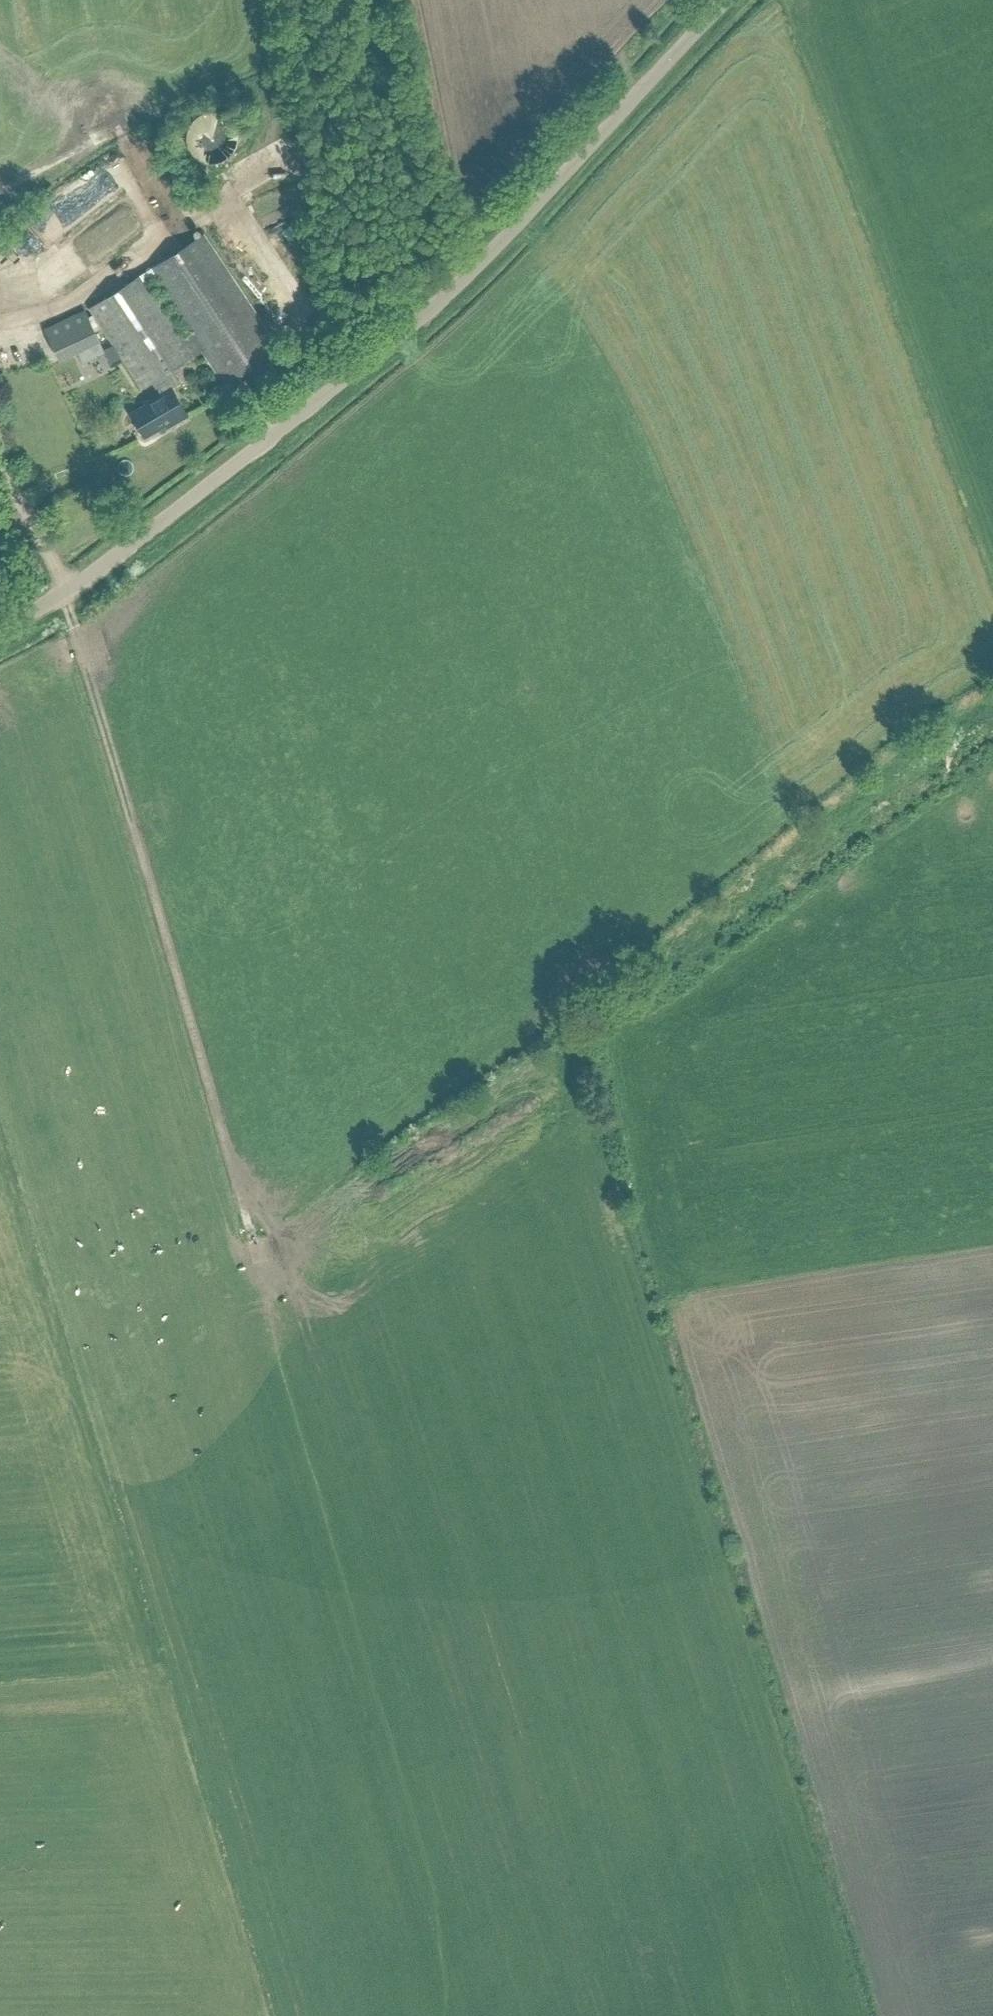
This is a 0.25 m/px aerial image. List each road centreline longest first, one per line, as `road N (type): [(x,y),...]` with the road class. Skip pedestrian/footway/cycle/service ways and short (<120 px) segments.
road 1 (unclassified): [(0,627),(88,575),(445,295),(725,0)]

